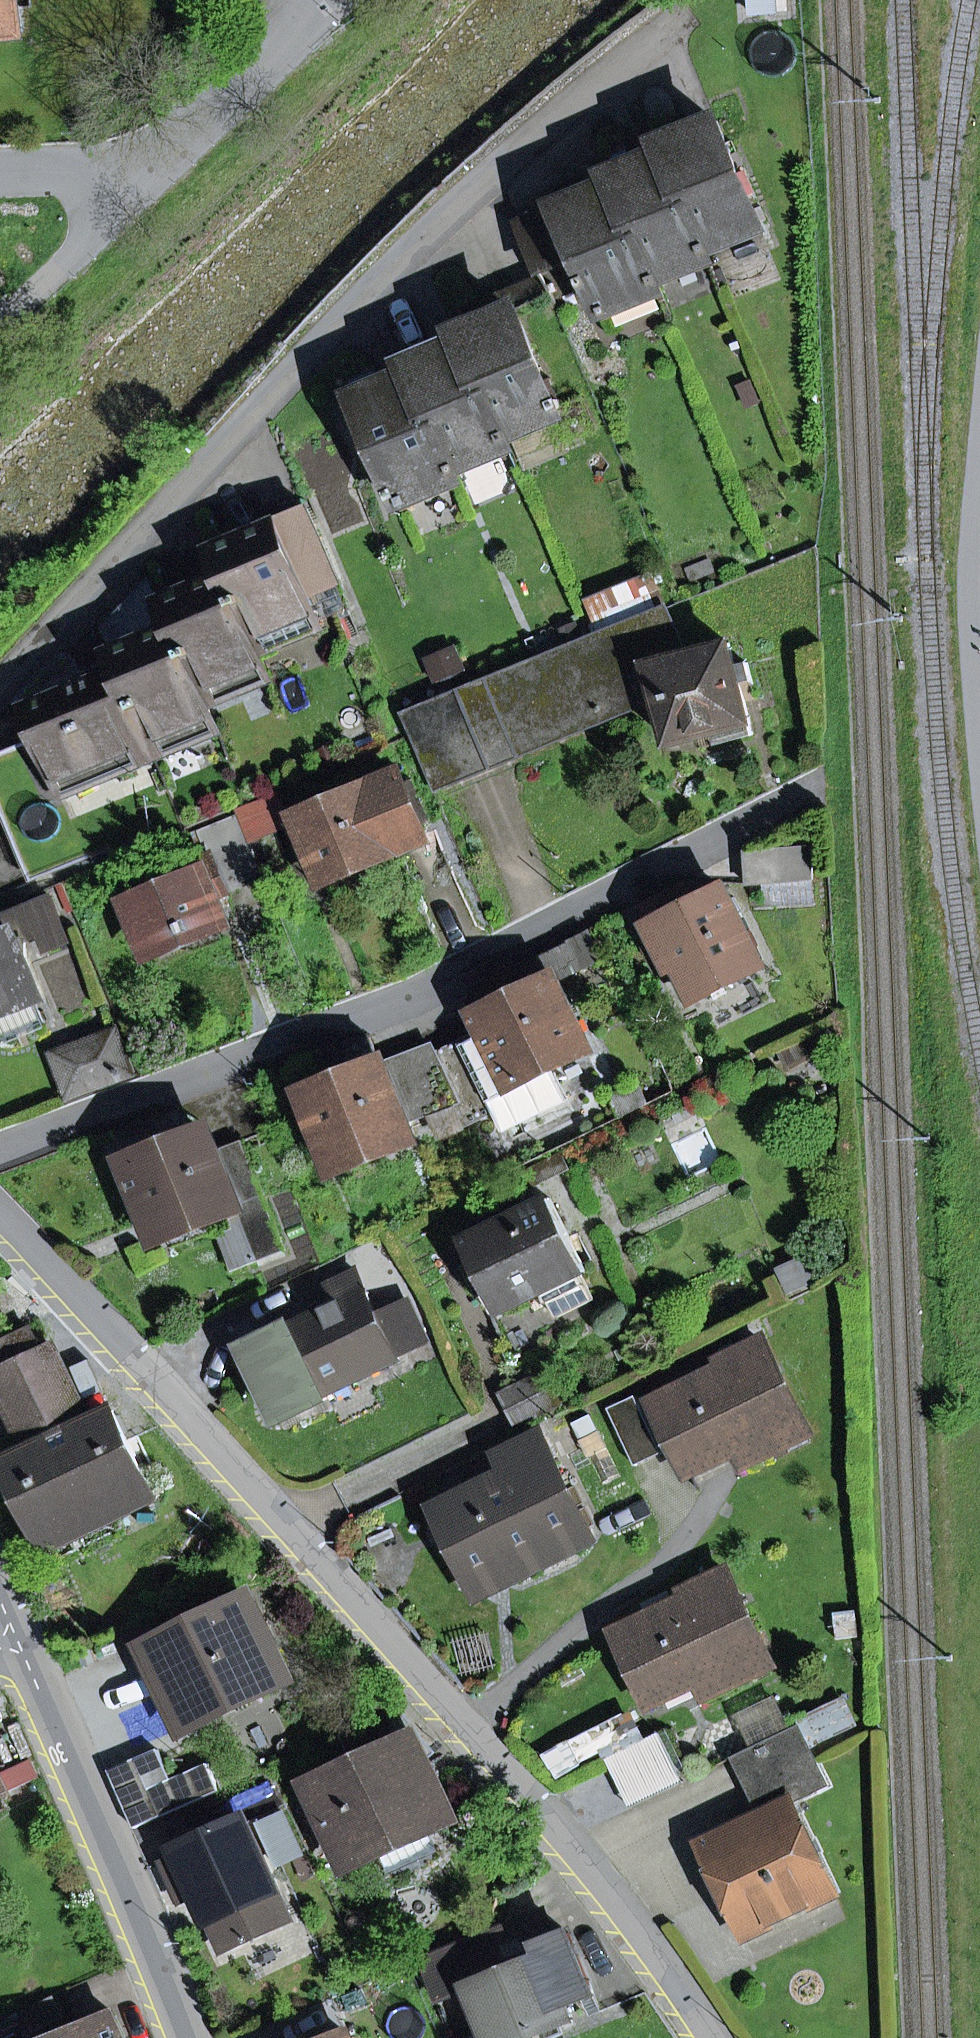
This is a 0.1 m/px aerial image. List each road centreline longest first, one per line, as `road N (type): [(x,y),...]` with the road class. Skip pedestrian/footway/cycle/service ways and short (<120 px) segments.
road 1 (residential): [(710,2037),(469,1723),(0,1225)]
road 2 (residential): [(0,689),(366,292),(458,203),(689,13)]
road 3 (residential): [(0,1154),(401,1006),(824,784)]
road 4 (residential): [(188,2037),(16,1639)]
road 5 (residential): [(154,161),(323,0)]
road 6 (residential): [(0,312),(154,161)]
road 7 (residential): [(0,169),(154,161)]

